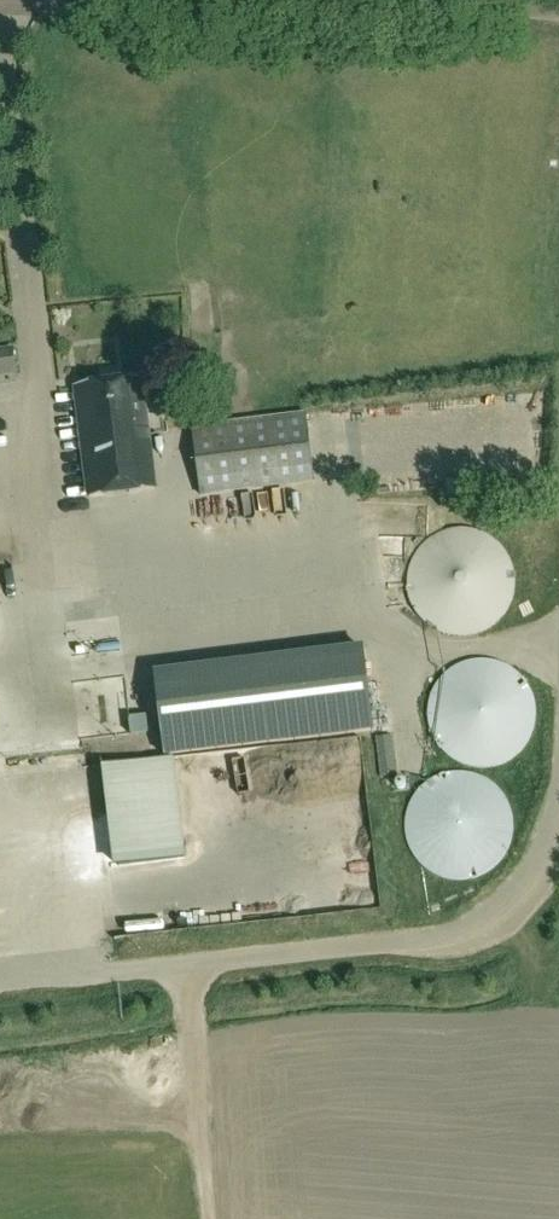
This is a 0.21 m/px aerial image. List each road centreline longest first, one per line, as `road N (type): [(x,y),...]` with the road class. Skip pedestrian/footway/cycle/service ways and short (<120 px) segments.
road 1 (track): [(185,966),(210,1218)]
road 2 (tertiary): [(558,1),(427,0)]

